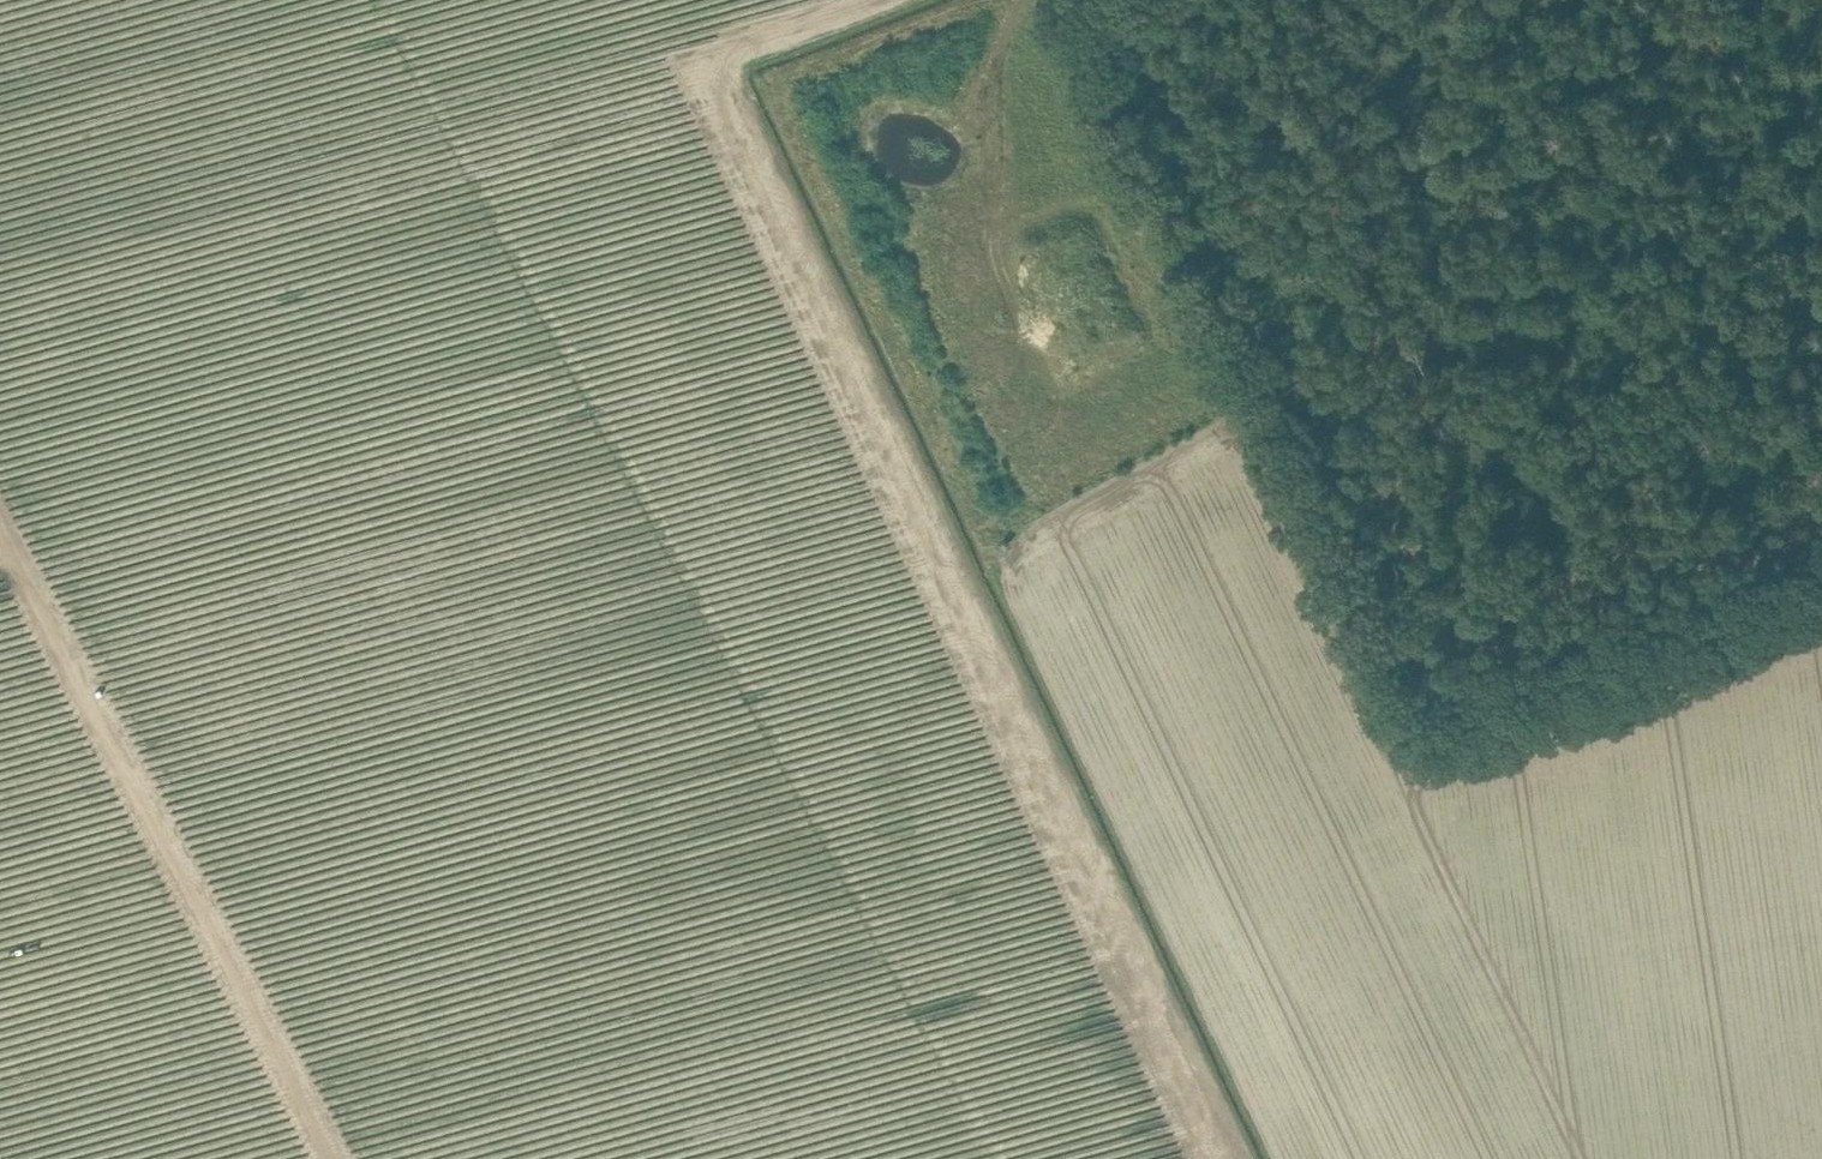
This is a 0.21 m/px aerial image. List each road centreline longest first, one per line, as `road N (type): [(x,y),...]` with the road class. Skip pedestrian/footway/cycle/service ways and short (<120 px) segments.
road 1 (track): [(337,1158),(0,532)]

